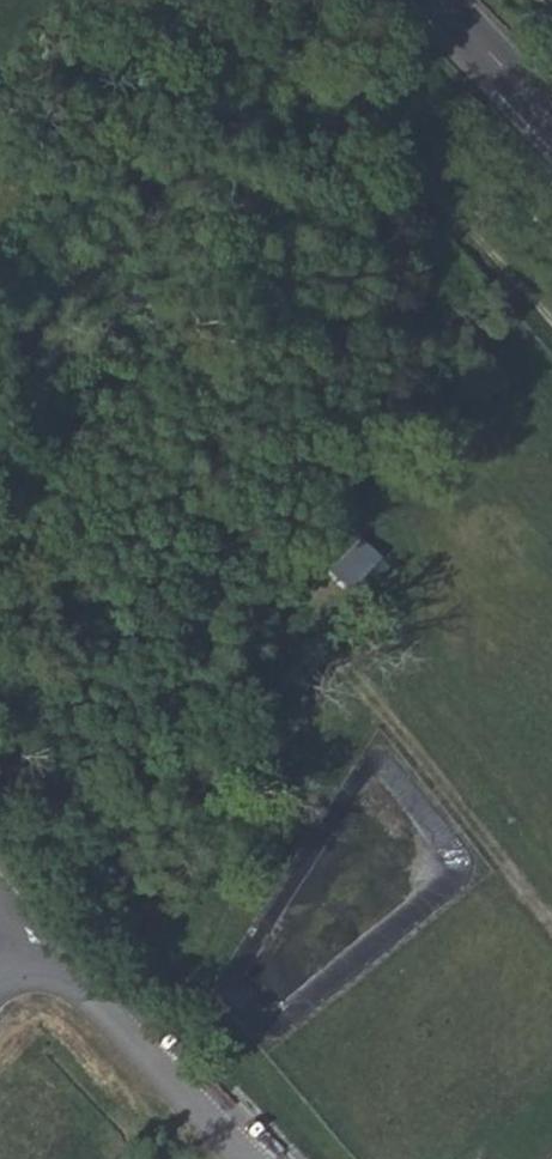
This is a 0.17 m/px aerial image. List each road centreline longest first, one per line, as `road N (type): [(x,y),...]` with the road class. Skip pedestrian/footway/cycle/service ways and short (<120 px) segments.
road 1 (trunk): [(440,0),(551,120)]

